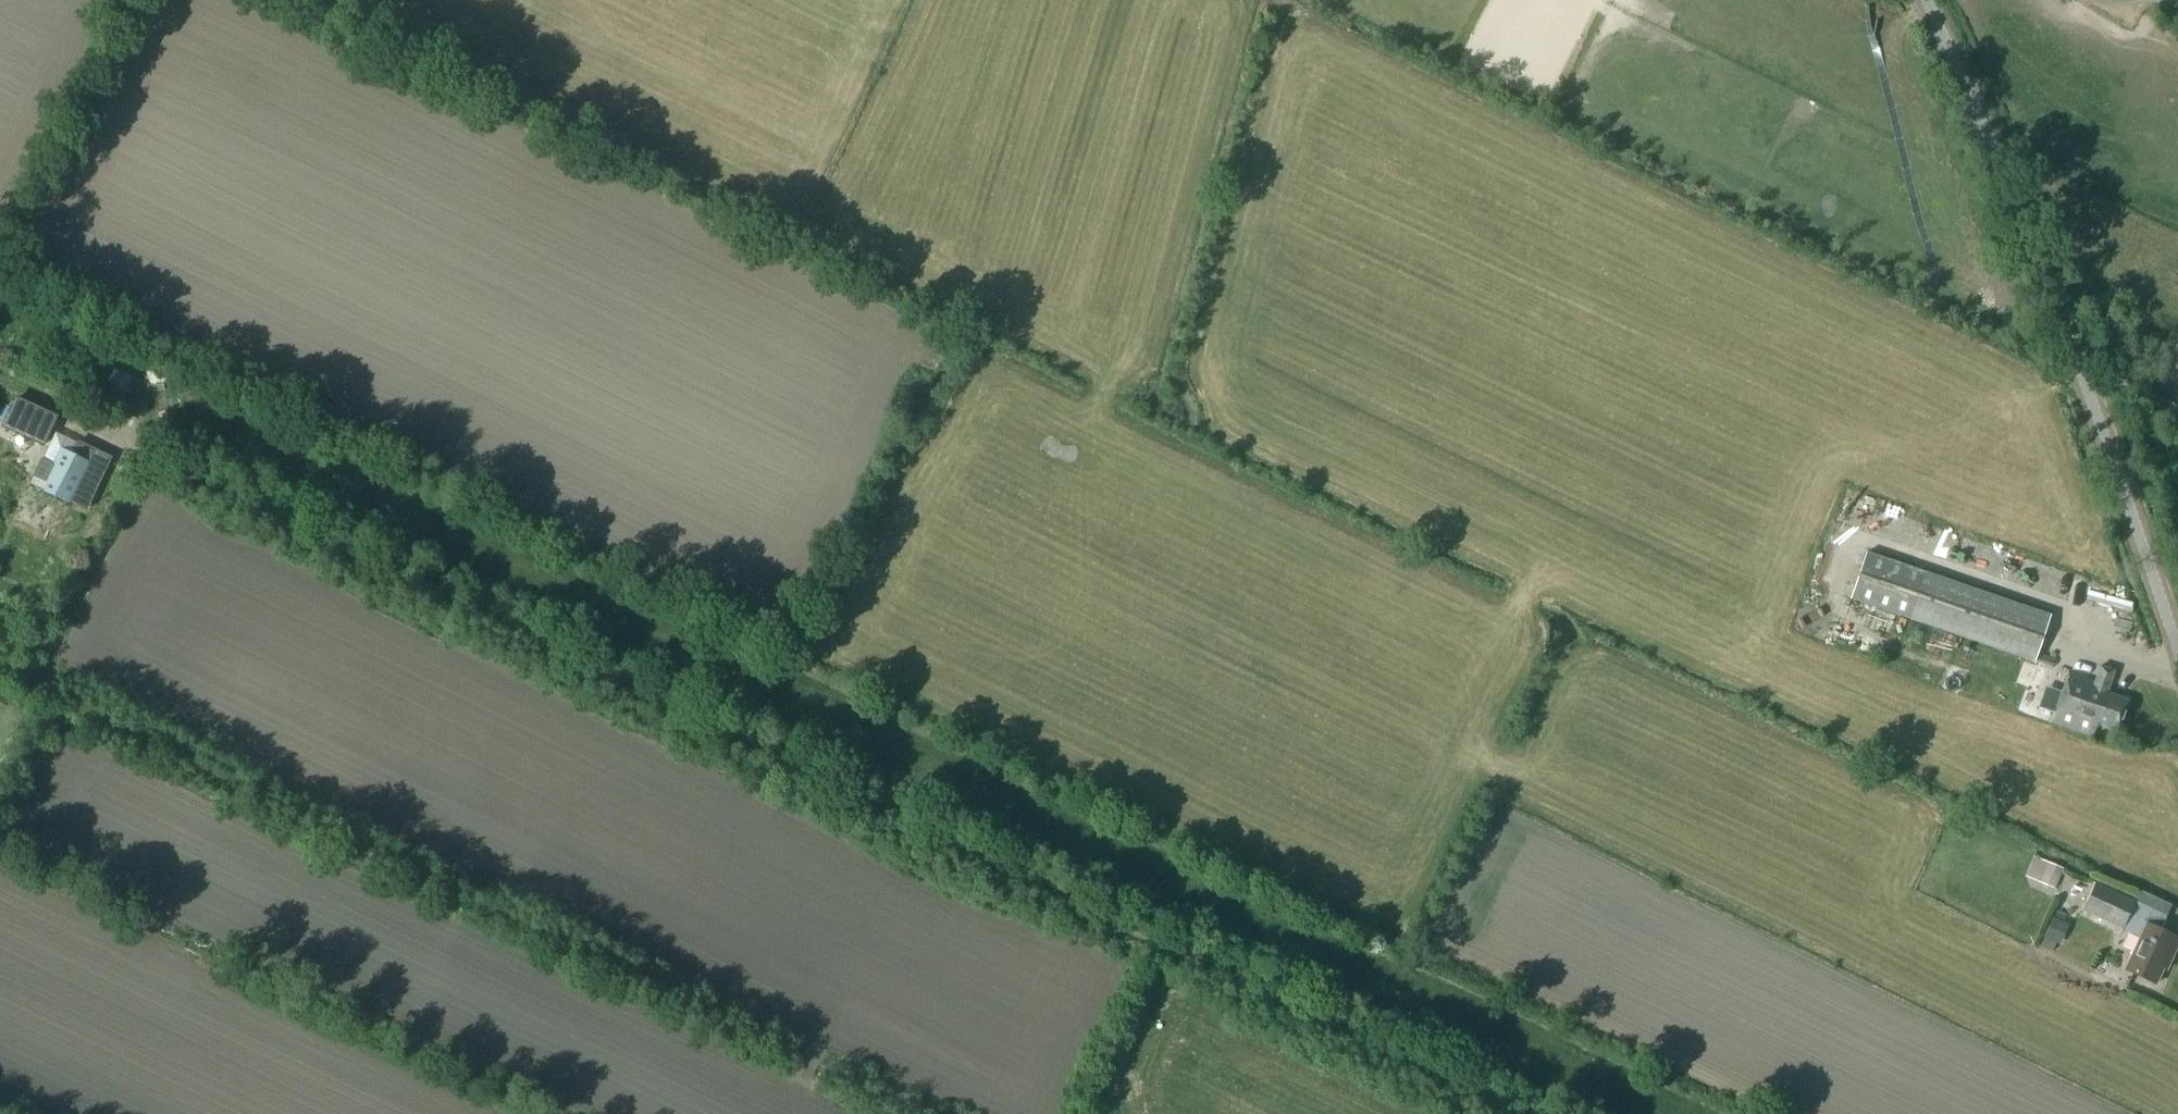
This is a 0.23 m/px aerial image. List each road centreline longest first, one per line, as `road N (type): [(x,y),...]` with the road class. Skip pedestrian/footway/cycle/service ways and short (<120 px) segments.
road 1 (track): [(1521,1113),(115,436)]
road 2 (tertiary): [(2177,646),(2048,284),(1926,0)]

